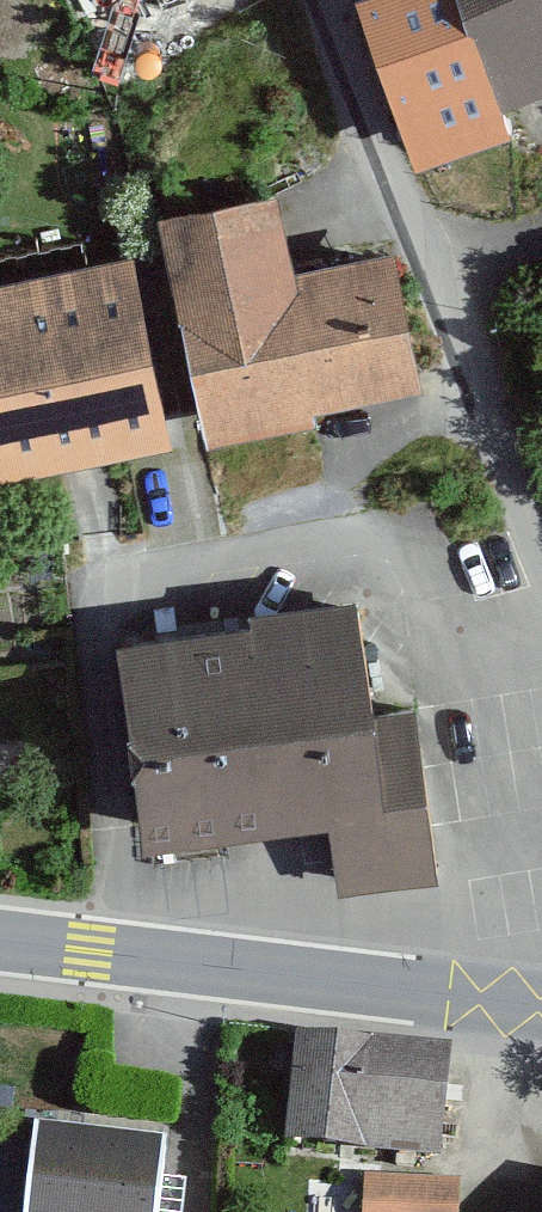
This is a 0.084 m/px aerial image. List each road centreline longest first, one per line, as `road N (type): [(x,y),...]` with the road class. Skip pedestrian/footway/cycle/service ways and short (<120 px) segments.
road 1 (tertiary): [(0,942),(541,1005)]

